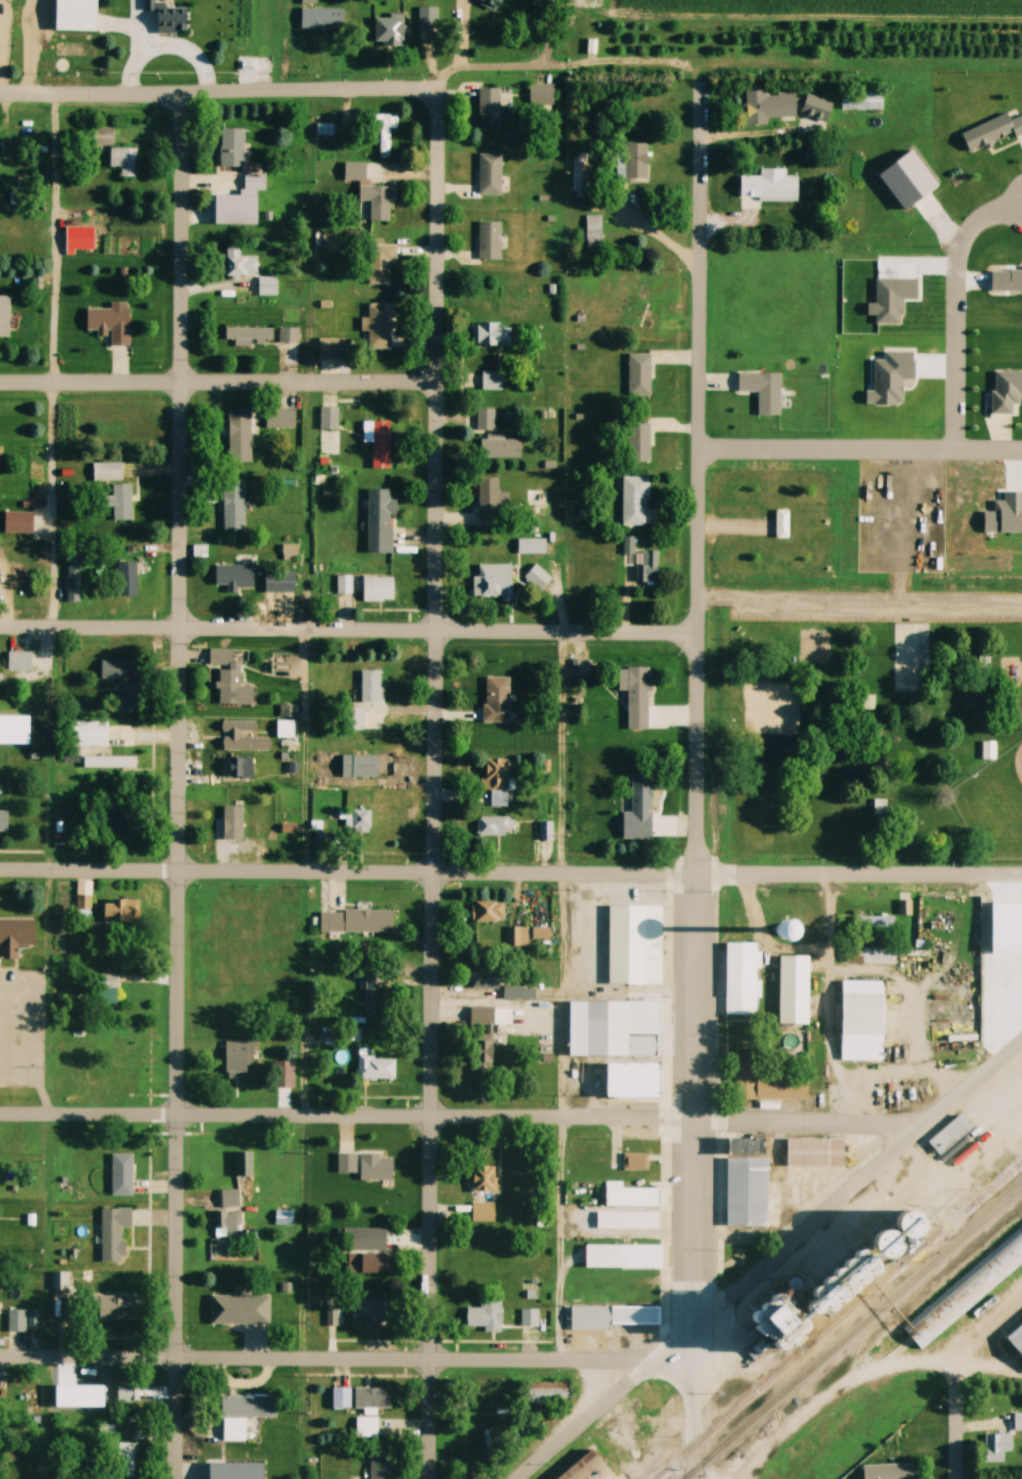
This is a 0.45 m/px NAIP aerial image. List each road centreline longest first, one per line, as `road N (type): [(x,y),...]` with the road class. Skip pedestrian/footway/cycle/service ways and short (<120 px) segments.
road 1 (residential): [(178,1478),(183,93)]
road 2 (residential): [(433,1478),(435,101)]
road 3 (residential): [(694,1327),(699,149)]
road 4 (residential): [(1021,877),(0,871)]
road 5 (residential): [(901,1145),(875,1123),(0,1112)]
road 6 (residential): [(701,633),(0,629)]
road 7 (residential): [(656,1360),(0,1356)]
road 8 (residential): [(0,382),(439,384)]
road 9 (residential): [(435,101),(411,89),(0,94)]
road 10 (residential): [(694,1327),(1021,1039)]
road 11 (residential): [(699,452),(1021,452)]
road 12 (residential): [(951,452),(955,268),(979,224),(1021,204)]
road 13 (tertiary): [(520,1478),(694,1327)]
road 14 (tertiary): [(694,1478),(694,1327)]

